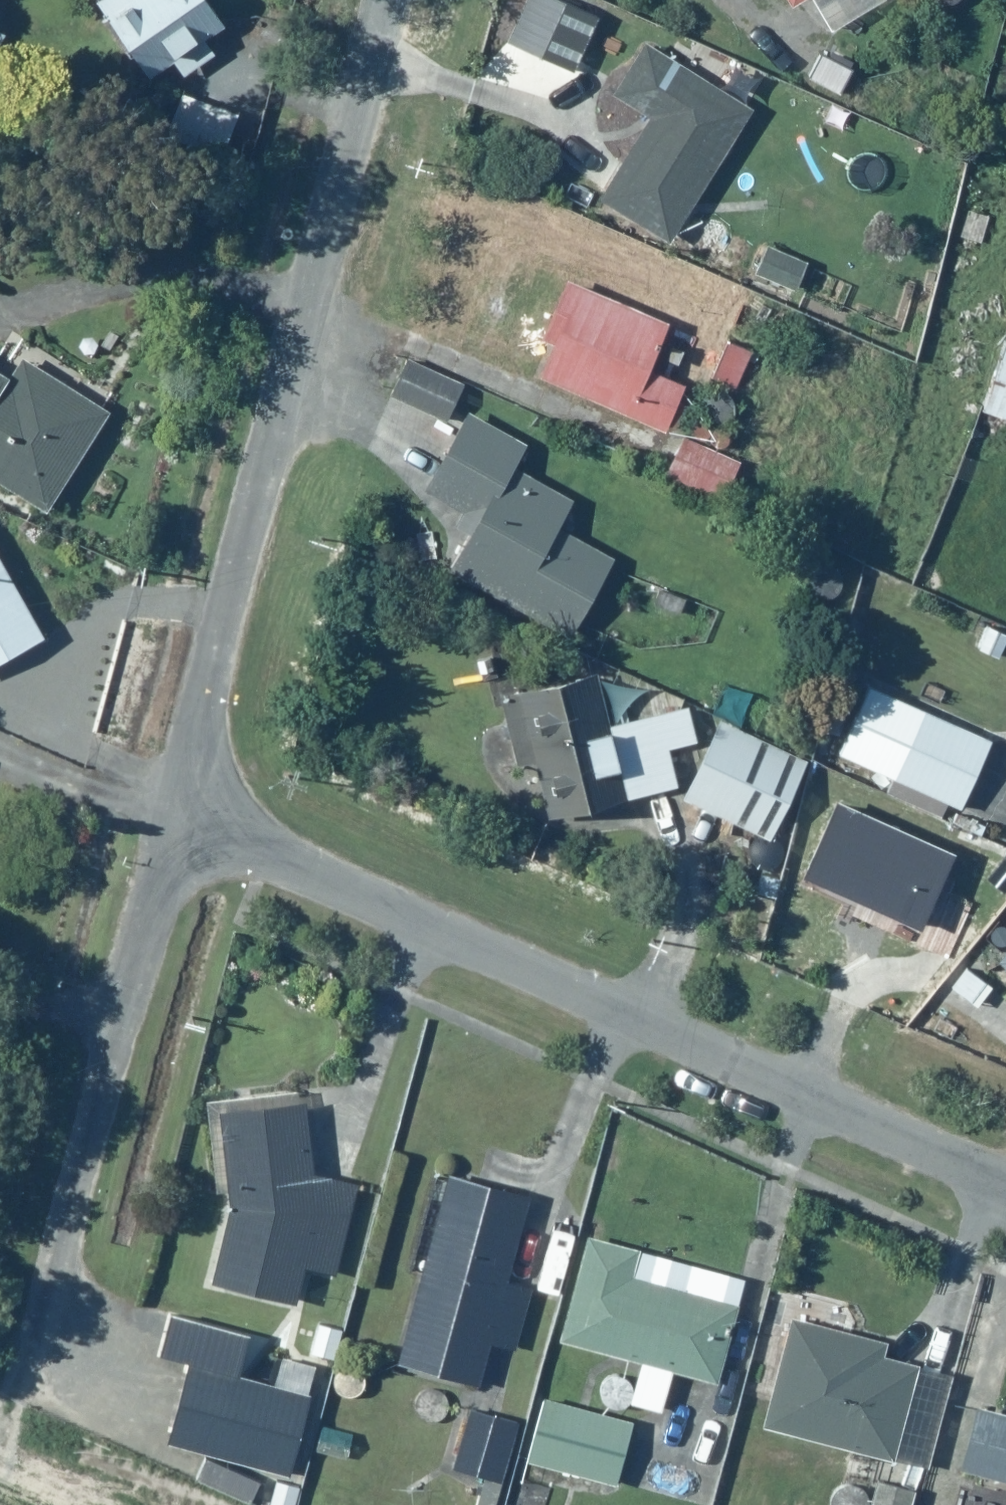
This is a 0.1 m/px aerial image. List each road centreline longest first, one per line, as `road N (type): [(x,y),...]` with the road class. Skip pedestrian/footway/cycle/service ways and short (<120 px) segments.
road 1 (residential): [(176,814),(1005,1184)]
road 2 (residential): [(395,0),(176,814)]
road 3 (residential): [(176,814),(51,1317)]

